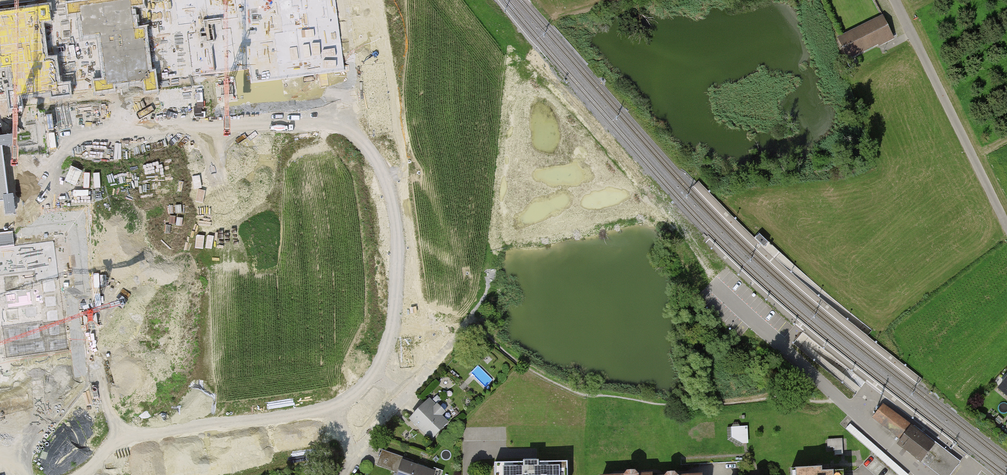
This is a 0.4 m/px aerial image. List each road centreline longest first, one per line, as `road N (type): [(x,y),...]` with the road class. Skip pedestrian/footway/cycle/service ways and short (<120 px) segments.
road 1 (unclassified): [(897,0),(1006,224)]
road 2 (residential): [(343,474),(383,417),(474,318)]

